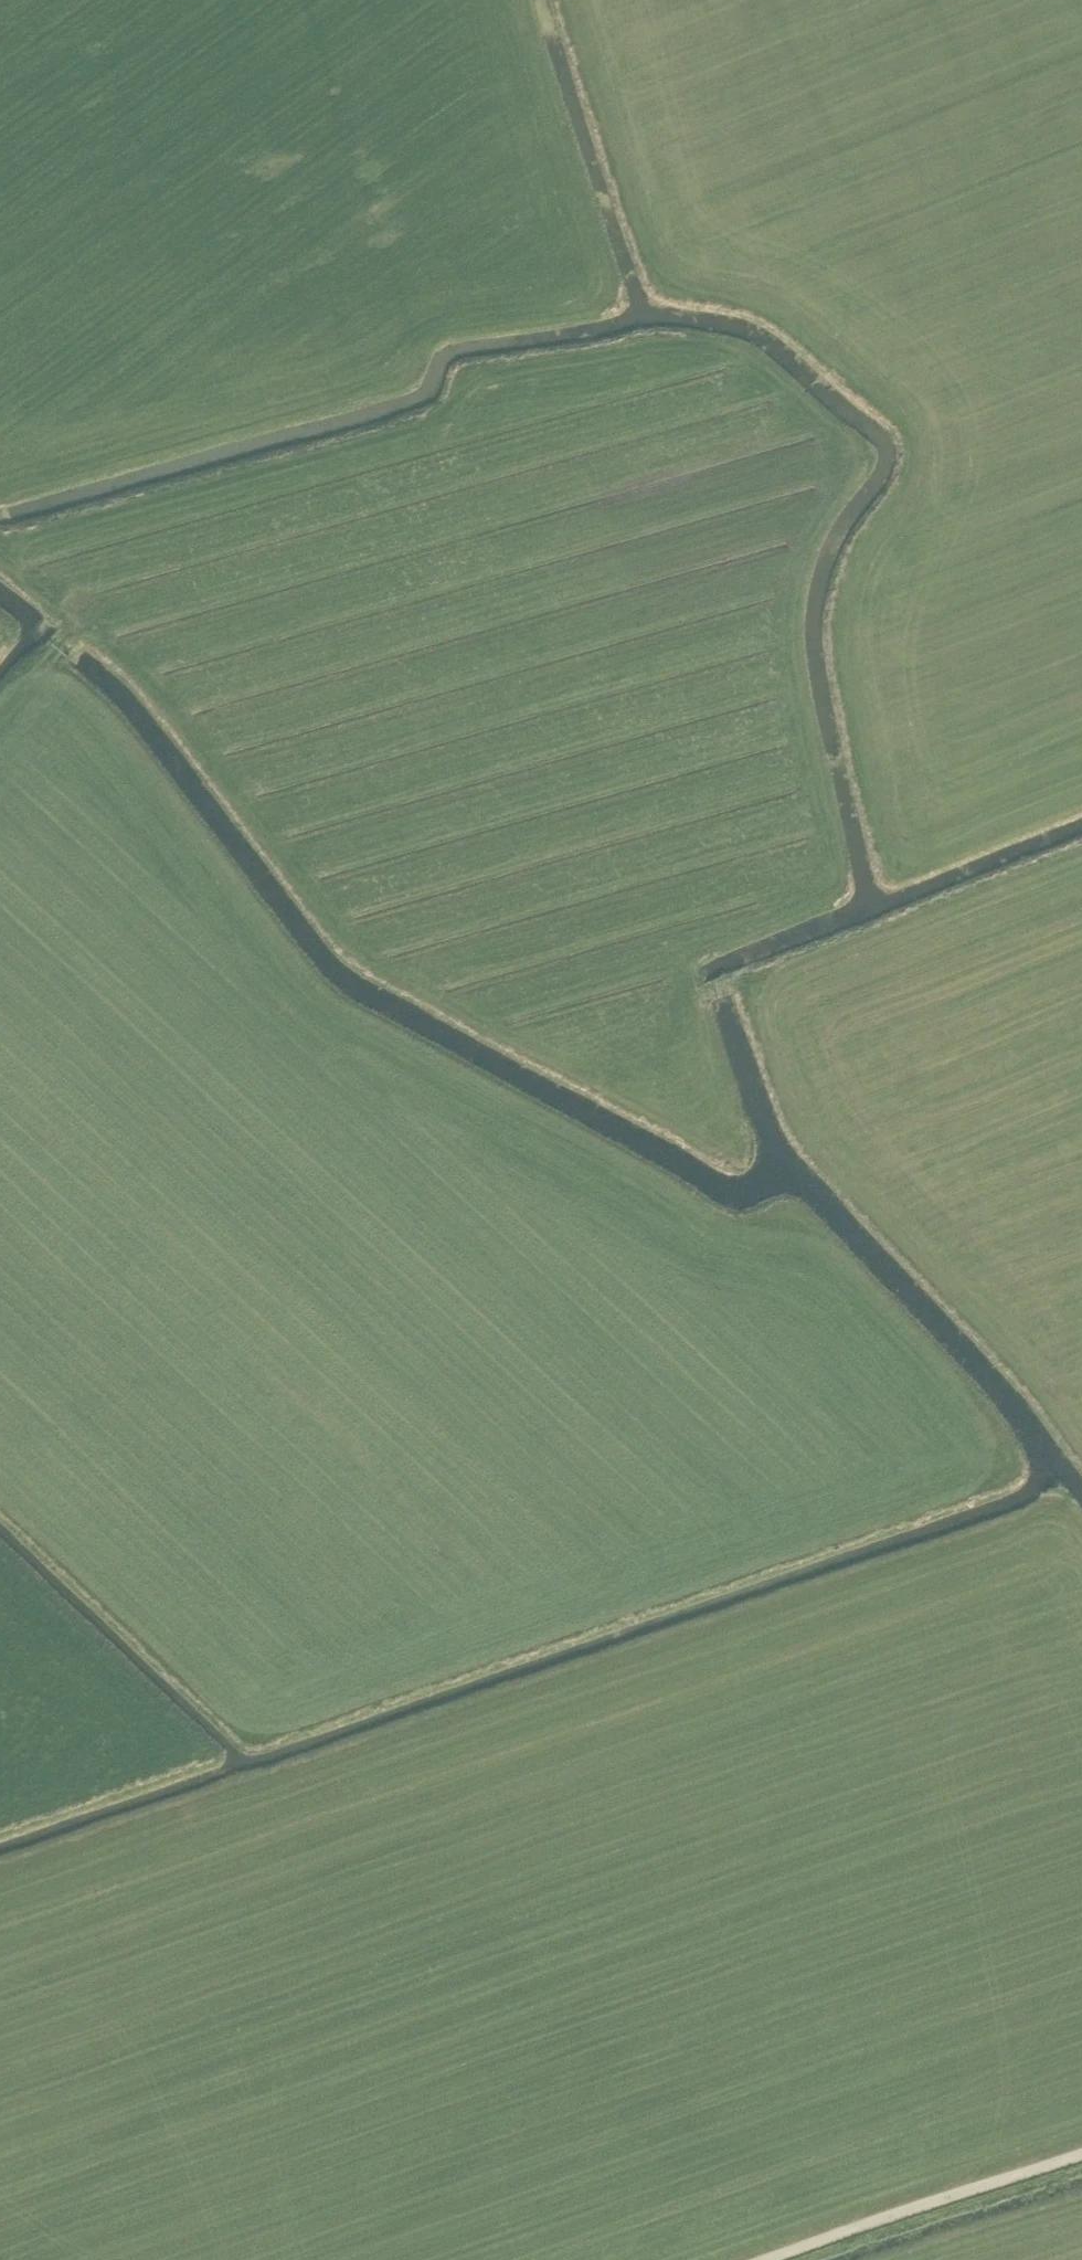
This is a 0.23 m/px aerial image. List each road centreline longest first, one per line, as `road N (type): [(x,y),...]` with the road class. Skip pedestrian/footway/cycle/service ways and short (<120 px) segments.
road 1 (track): [(1081,2152),(766,2259)]

